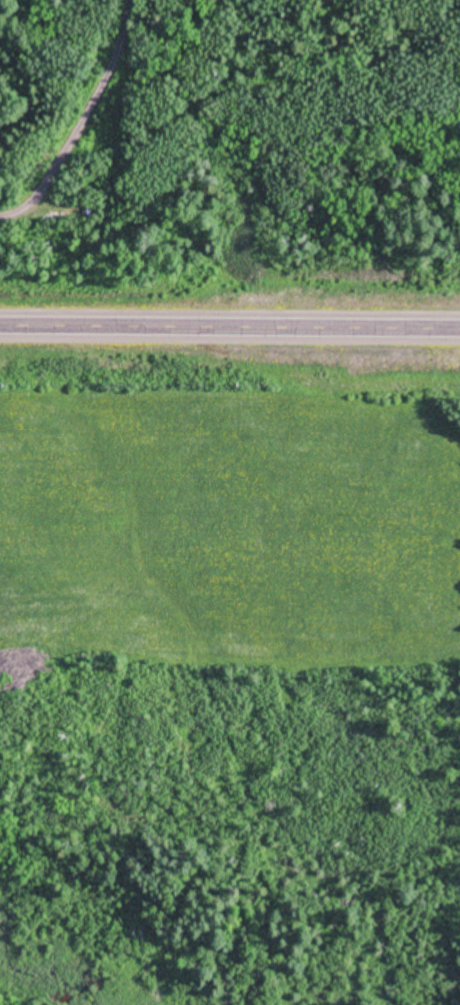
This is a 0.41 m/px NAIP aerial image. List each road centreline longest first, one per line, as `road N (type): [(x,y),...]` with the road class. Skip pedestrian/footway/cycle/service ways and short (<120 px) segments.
road 1 (trunk): [(0,324),(459,327)]

